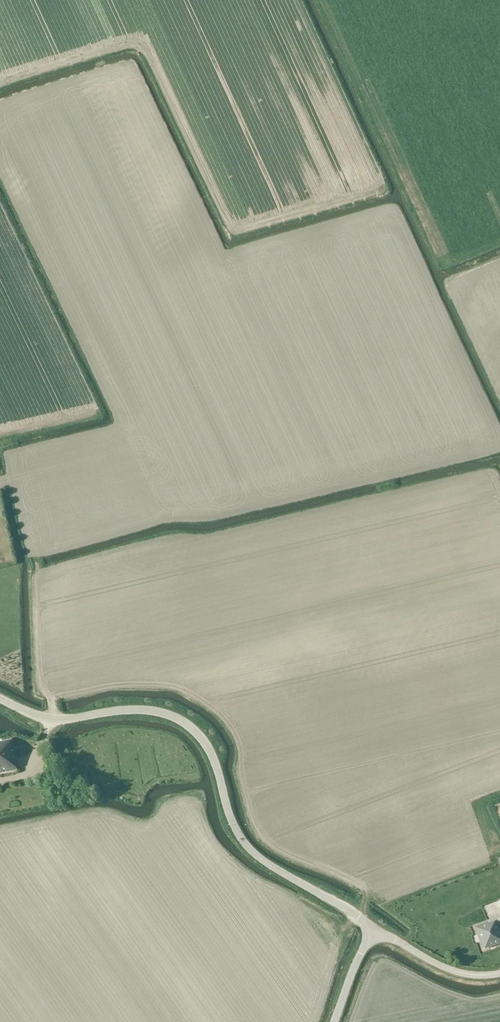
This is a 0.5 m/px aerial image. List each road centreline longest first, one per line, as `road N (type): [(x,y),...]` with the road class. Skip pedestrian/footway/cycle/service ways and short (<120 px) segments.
road 1 (unclassified): [(373,929),(251,850),(233,826),(208,749),(178,719),(136,710),(46,718),(0,699)]
road 2 (unclassified): [(499,974),(448,970),(373,929)]

